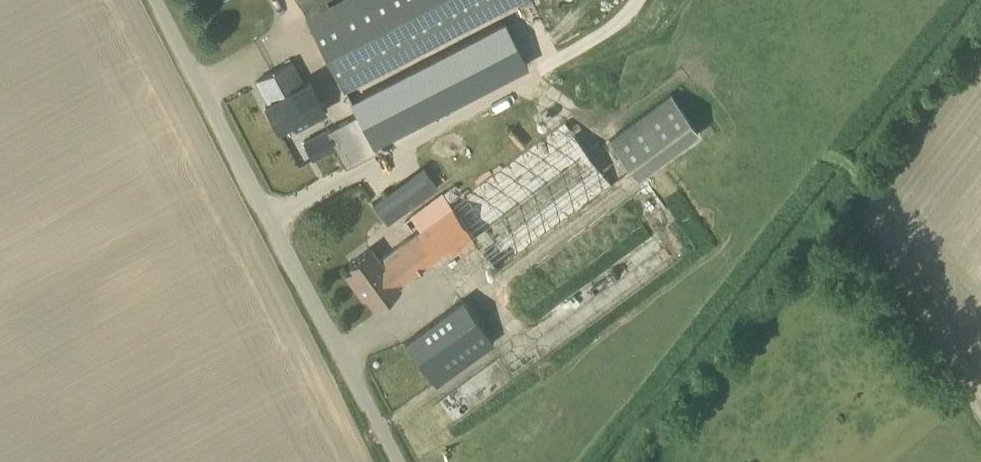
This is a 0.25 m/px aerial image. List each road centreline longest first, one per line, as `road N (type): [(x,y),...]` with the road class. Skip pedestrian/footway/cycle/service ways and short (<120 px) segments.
road 1 (unclassified): [(407,461),(158,0)]

